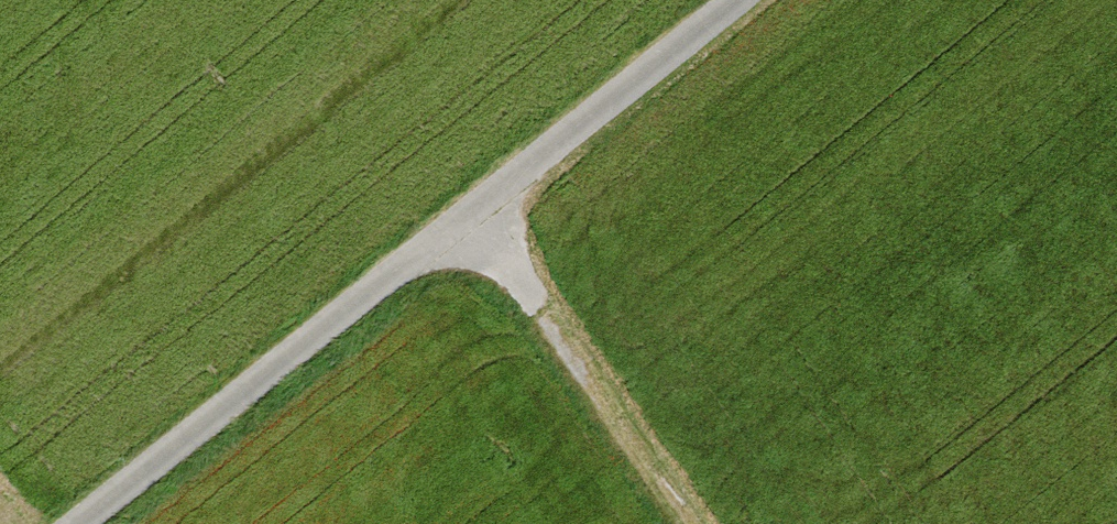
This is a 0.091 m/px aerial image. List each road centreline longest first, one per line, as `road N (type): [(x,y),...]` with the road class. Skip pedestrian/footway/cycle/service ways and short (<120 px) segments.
road 1 (track): [(736,0),(77,523)]
road 2 (track): [(471,211),(690,523)]

